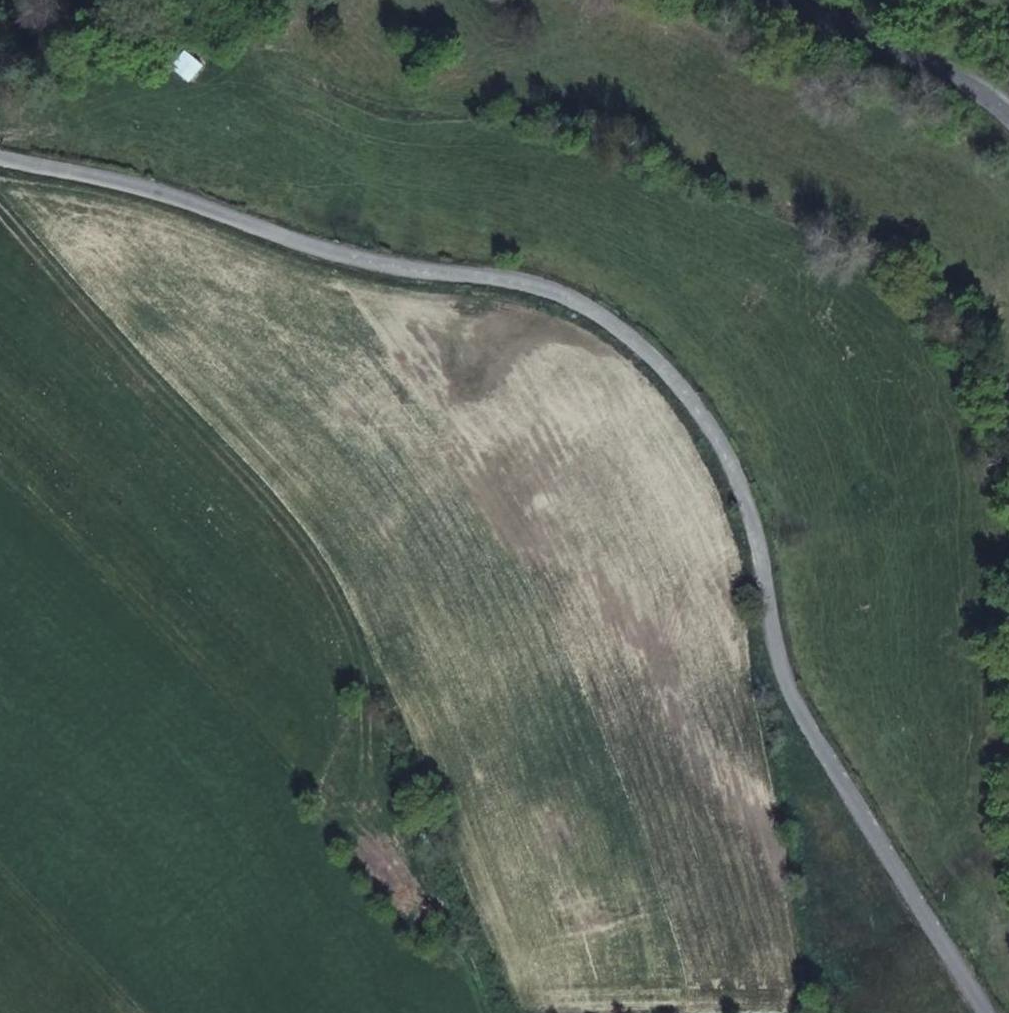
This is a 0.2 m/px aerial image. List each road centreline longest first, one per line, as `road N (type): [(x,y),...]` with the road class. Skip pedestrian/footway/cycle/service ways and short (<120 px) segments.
road 1 (secondary): [(1008,116),(948,68),(793,0)]

